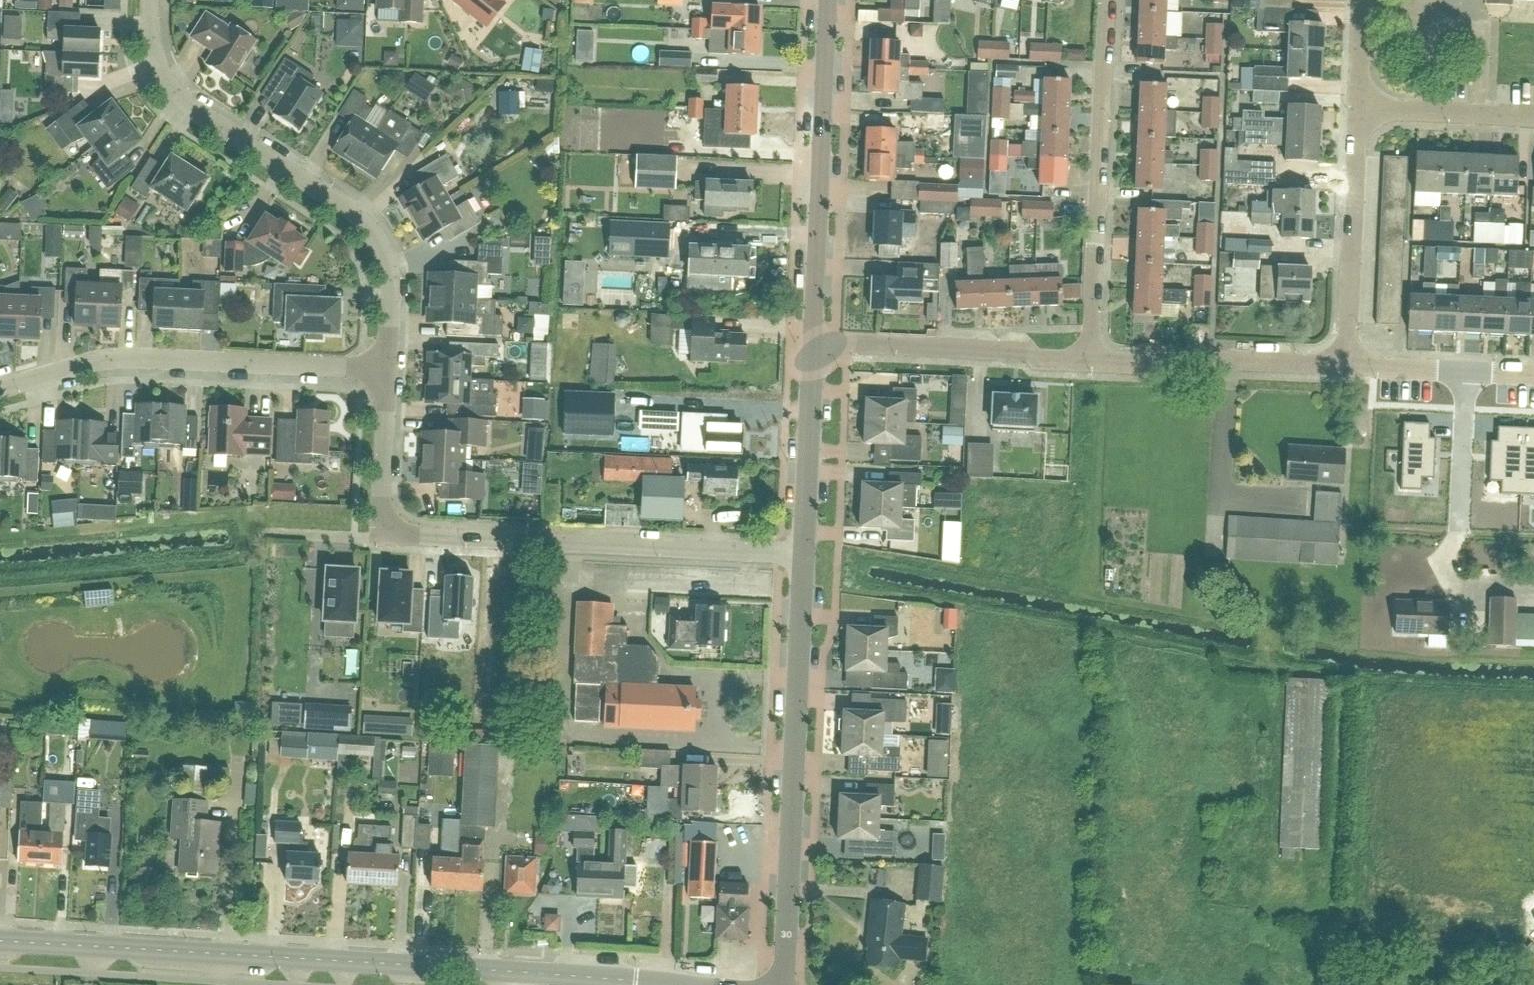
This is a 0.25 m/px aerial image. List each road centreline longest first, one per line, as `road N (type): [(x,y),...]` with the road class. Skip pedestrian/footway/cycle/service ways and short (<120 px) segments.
road 1 (tertiary): [(666,984),(0,944)]
road 2 (residential): [(803,556),(383,535),(389,369)]
road 3 (residential): [(389,369),(391,267),(375,223),(195,108),(163,78),(153,0)]
road 4 (tertiary): [(783,984),(803,556)]
road 5 (residential): [(0,386),(91,361),(389,369)]
road 6 (residential): [(1090,359),(1107,0)]
road 7 (tertiary): [(815,348),(830,0)]
road 8 (residential): [(815,348),(1090,359)]
road 9 (track): [(263,535),(248,553),(217,563),(0,580)]
road 10 (residential): [(1090,359),(1346,366)]
road 11 (residential): [(1346,366),(1357,111)]
road 12 (tertiary): [(803,556),(815,348)]
road 13 (residential): [(1357,111),(1533,115)]
road 14 (residential): [(1458,523),(1464,375)]

